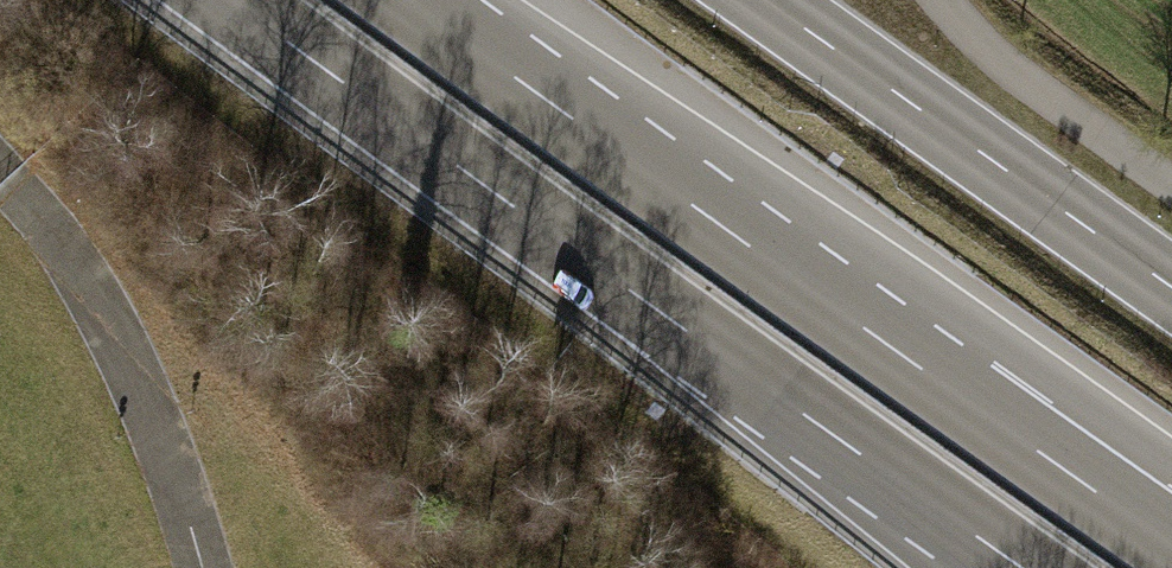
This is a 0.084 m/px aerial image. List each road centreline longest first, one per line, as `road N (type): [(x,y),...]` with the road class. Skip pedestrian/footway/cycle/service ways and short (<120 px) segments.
road 1 (motorway): [(230,0),(1018,567)]
road 2 (motorway): [(1171,544),(413,0)]
road 3 (primary): [(764,0),(1171,287)]
road 4 (unclassified): [(0,172),(77,261),(108,316),(160,431),(206,567)]

